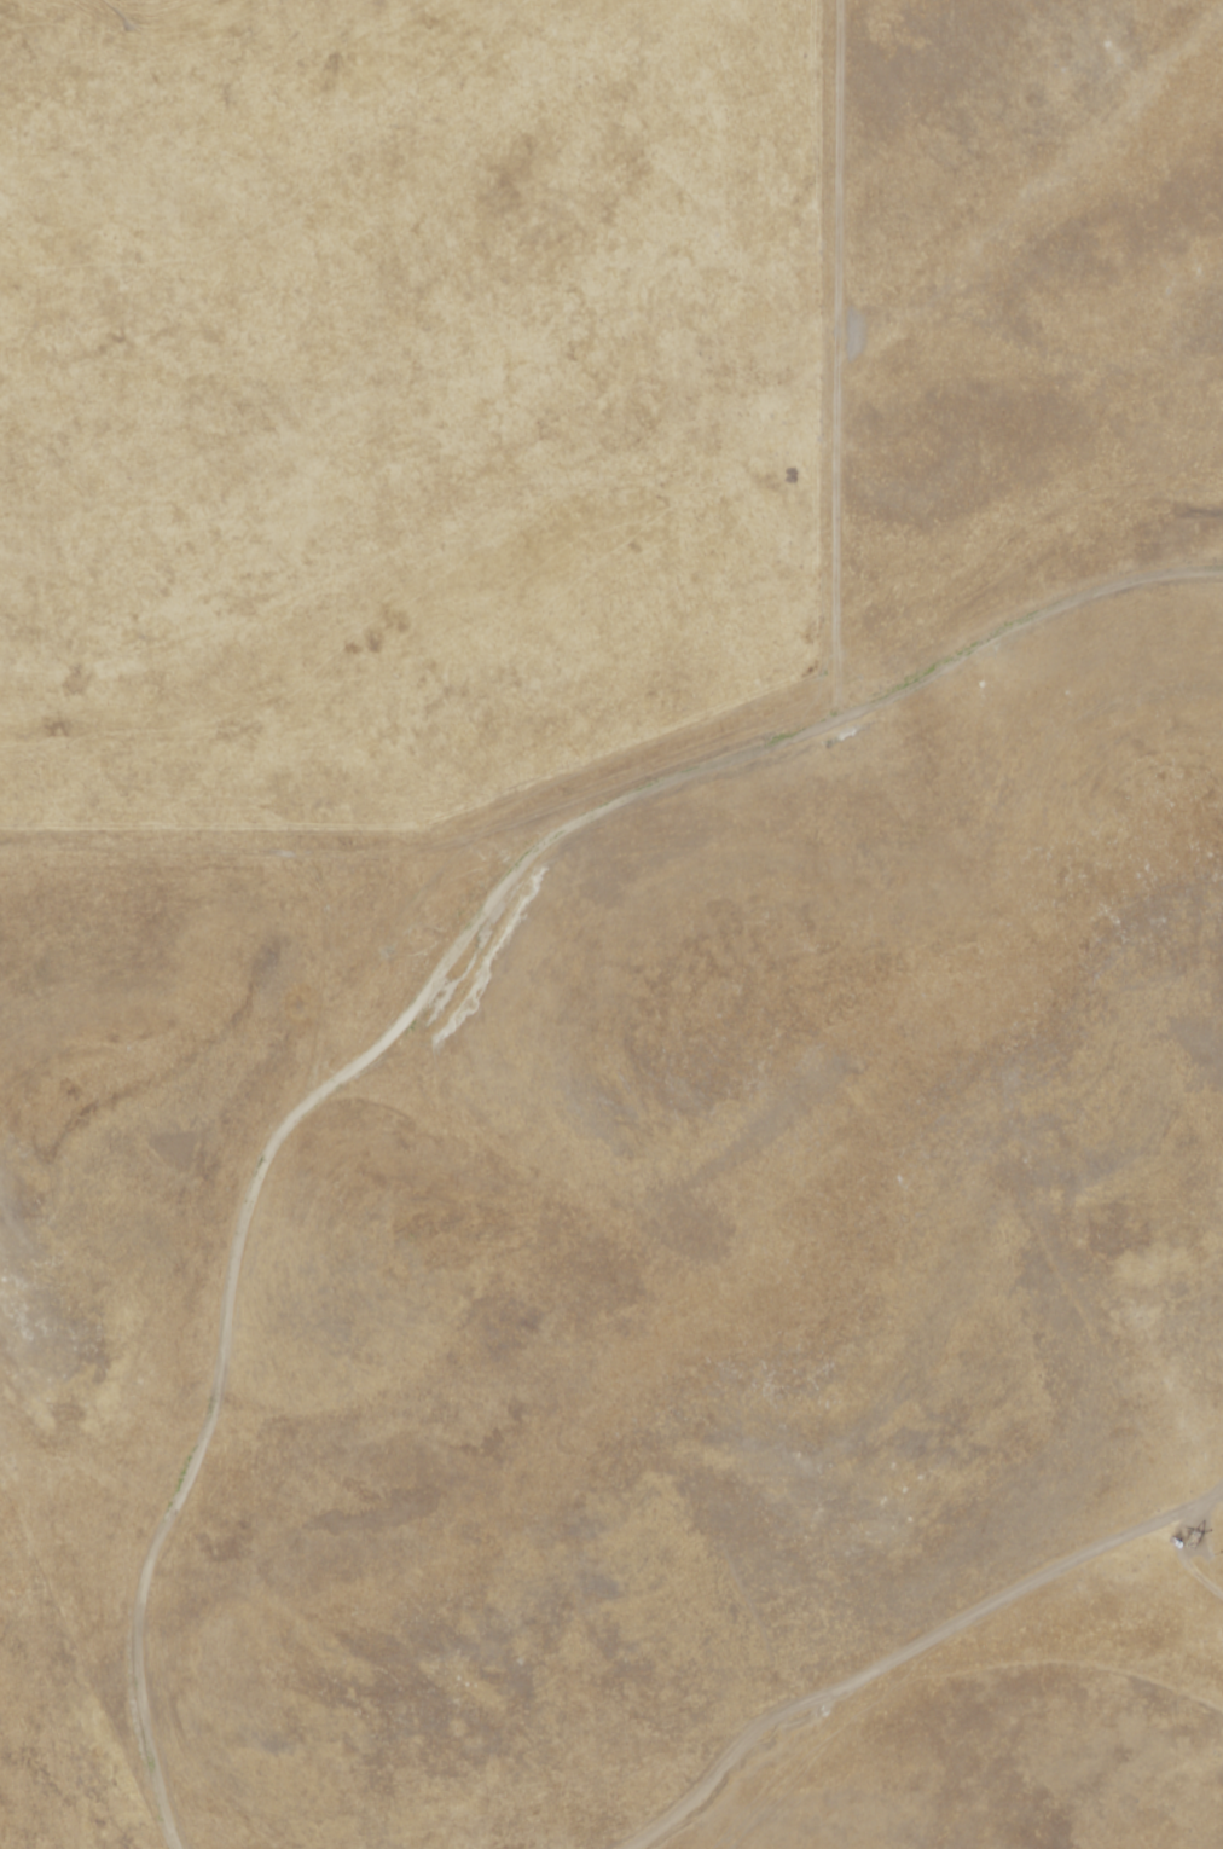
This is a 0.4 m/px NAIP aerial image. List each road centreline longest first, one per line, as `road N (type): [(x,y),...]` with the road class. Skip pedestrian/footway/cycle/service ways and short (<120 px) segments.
road 1 (track): [(145,1848),(103,1775),(109,1673),(192,1456),(230,1221),(337,1061),(552,858),(940,685),(1222,623)]

